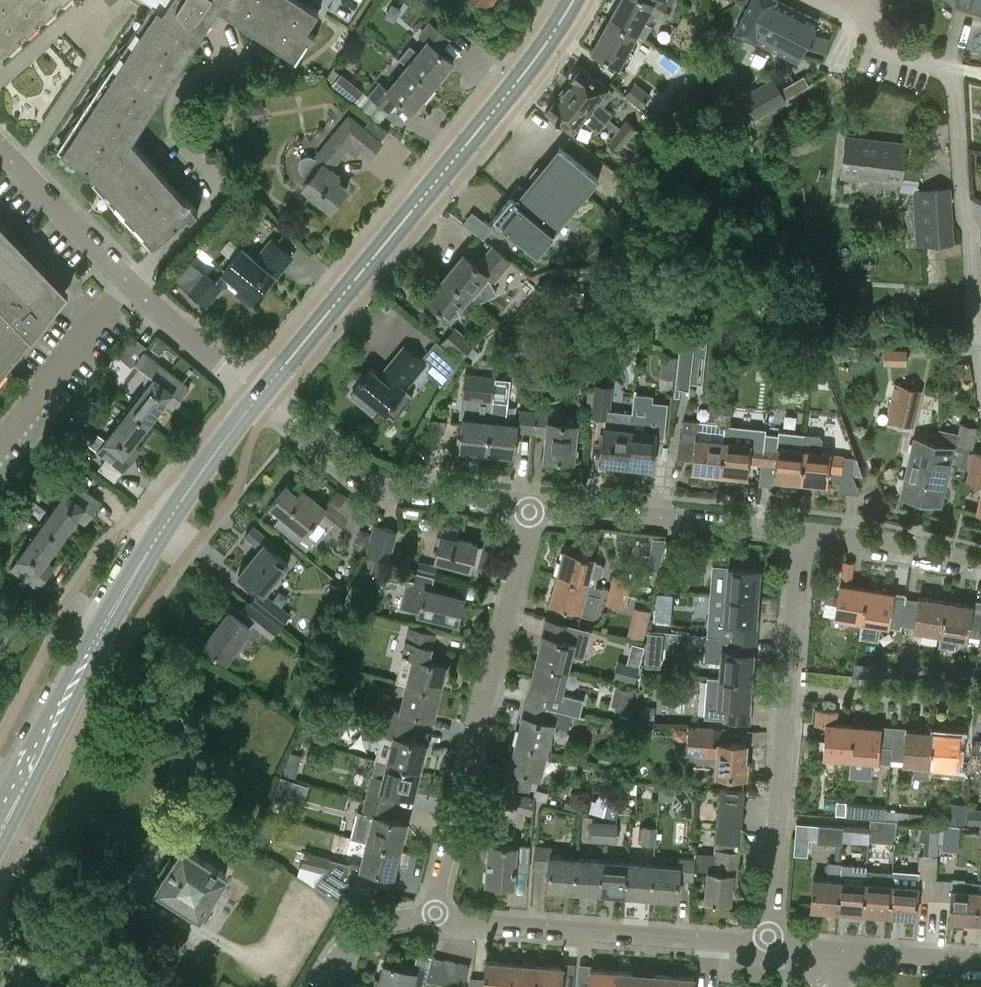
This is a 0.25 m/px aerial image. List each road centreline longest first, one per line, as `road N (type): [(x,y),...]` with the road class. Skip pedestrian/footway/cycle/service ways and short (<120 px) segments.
road 1 (secondary): [(573,0),(483,125),(261,397)]
road 2 (residential): [(435,917),(531,506)]
road 3 (residential): [(767,944),(799,531)]
road 4 (residential): [(979,327),(951,71),(892,52),(860,24)]
road 5 (residential): [(261,397),(171,326),(0,153)]
road 6 (residential): [(435,917),(767,944)]
road 7 (residential): [(261,397),(354,475),(531,506)]
road 8 (secondary): [(261,397),(137,567),(95,644)]
road 9 (residential): [(799,531),(531,506)]
road 10 (secondary): [(0,851),(95,644)]
road 11 (secondary): [(95,644),(0,807)]
road 12 (residential): [(980,562),(799,531)]
road 13 (residential): [(321,986),(346,948),(368,932),(435,917)]
road 14 (residential): [(840,952),(980,963)]

